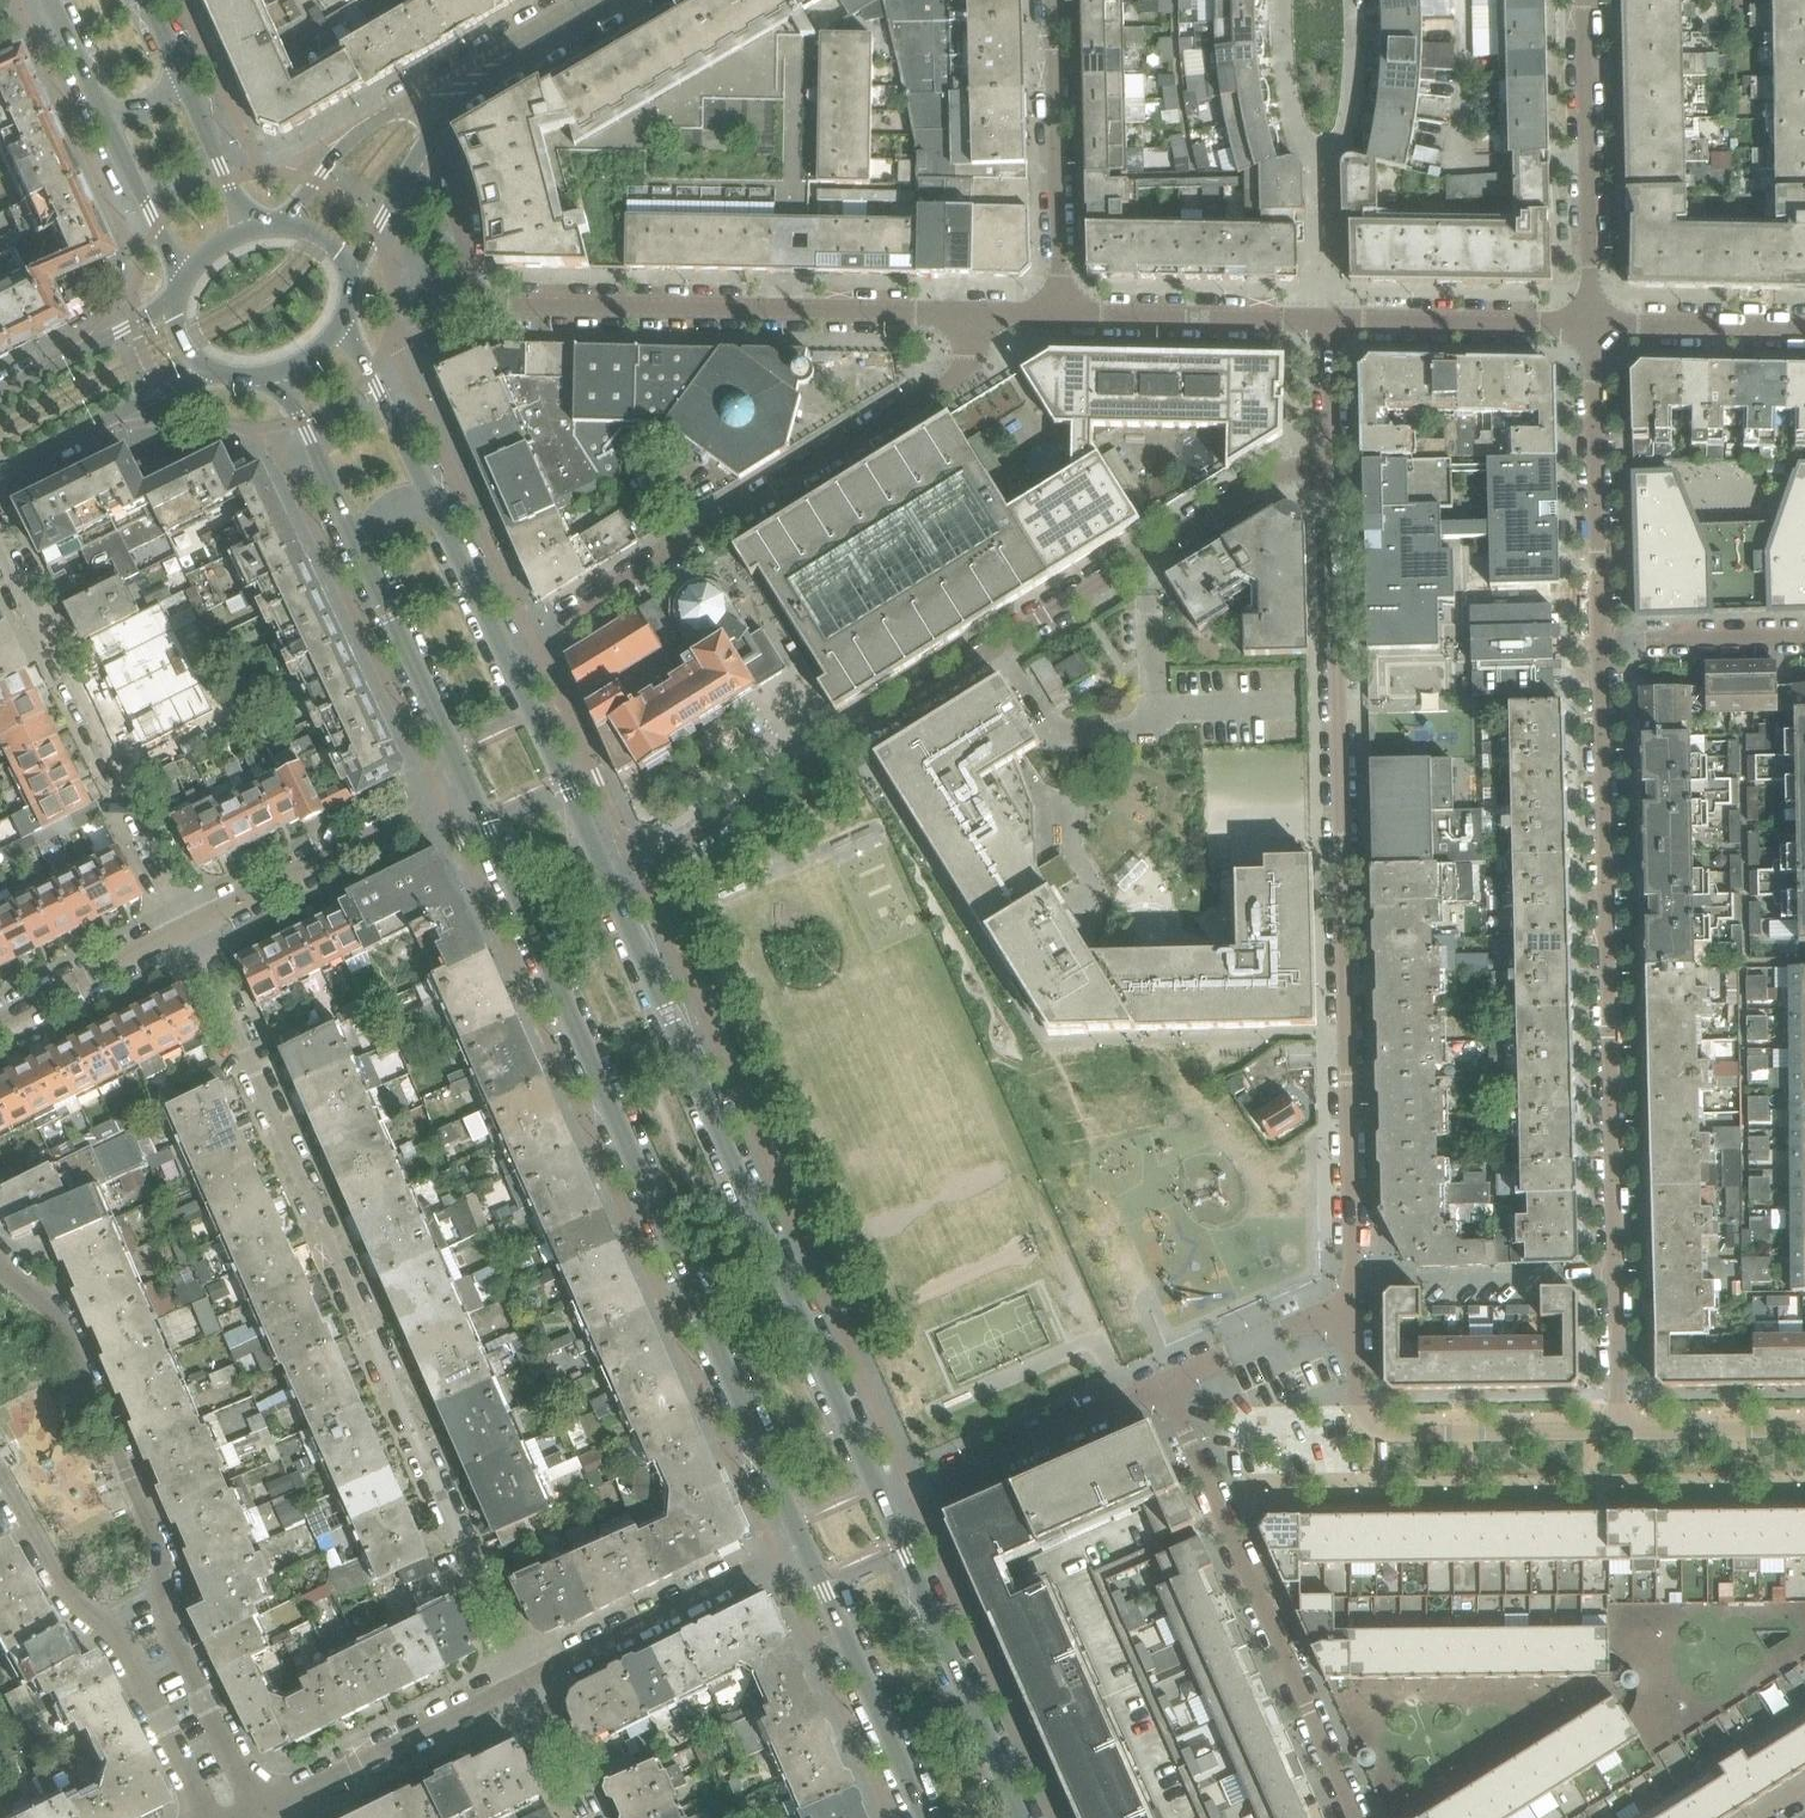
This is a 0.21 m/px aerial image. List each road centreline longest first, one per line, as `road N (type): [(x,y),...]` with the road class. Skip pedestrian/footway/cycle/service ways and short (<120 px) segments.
road 1 (residential): [(1328,462),(1357,1283),(1333,1313)]
road 2 (residential): [(612,889),(1290,466),(1328,462)]
road 3 (tertiary): [(470,785),(805,1545)]
road 4 (residential): [(526,1681),(195,924)]
road 5 (residential): [(1599,645),(1617,1431)]
road 6 (residential): [(434,138),(461,204),(476,304),(986,314)]
road 7 (tertiary): [(886,1508),(612,889)]
road 8 (residential): [(262,1811),(164,1621),(164,1555),(59,1322),(0,1266)]
road 9 (residential): [(986,314),(974,354),(946,388),(505,652)]
road 10 (residential): [(1353,1817),(1164,1381)]
road 11 (residential): [(195,924),(0,514)]
road 12 (residential): [(0,1469),(63,1587),(121,1644),(209,1817)]
road 13 (residential): [(1617,1431),(1395,1434),(1374,1425),(1362,1405),(1351,1341),(1333,1313)]
road 14 (tertiary): [(1021,1817),(886,1508)]
road 15 (residential): [(1589,324),(1587,0)]
road 16 (residential): [(1589,324),(1599,645)]
road 17 (residential): [(1057,315),(1051,0)]
road 18 (residential): [(526,1681),(805,1545)]
road 19 (residential): [(195,924),(470,785)]
road 20 (residential): [(1164,1381),(886,1508)]
road 21 (tertiary): [(805,1545),(923,1817)]
road 22 (residential): [(262,1811),(526,1681)]
road 23 (residential): [(1323,319),(1589,324)]
road 24 (residential): [(1057,315),(1323,319)]
road 25 (tertiary): [(355,551),(470,785)]
road 26 (tertiary): [(612,889),(505,652)]
road 27 (residential): [(0,470),(216,370)]
road 28 (residential): [(0,1020),(195,924)]
road 29 (tertiary): [(438,511),(349,314)]
road 30 (residential): [(1589,324),(1804,327)]
road 31 (residential): [(1599,645),(1804,648)]
road 32 (tertiary): [(100,102),(181,286)]
road 33 (residential): [(176,303),(0,393)]
road 34 (tertiary): [(274,372),(355,551)]
road 35 (residential): [(1804,1430),(1617,1431)]
road 36 (residential): [(1333,1313),(1164,1381)]
road 37 (residential): [(408,100),(348,140),(283,222)]
road 38 (residential): [(356,290),(401,184),(434,138)]
road 39 (tertiary): [(254,223),(183,68)]
road 40 (tertiary): [(505,652),(438,511)]
road 41 (residential): [(470,78),(603,0)]
road 42 (residential): [(588,1817),(526,1681)]
road 43 (residential): [(1323,319),(1328,462)]

